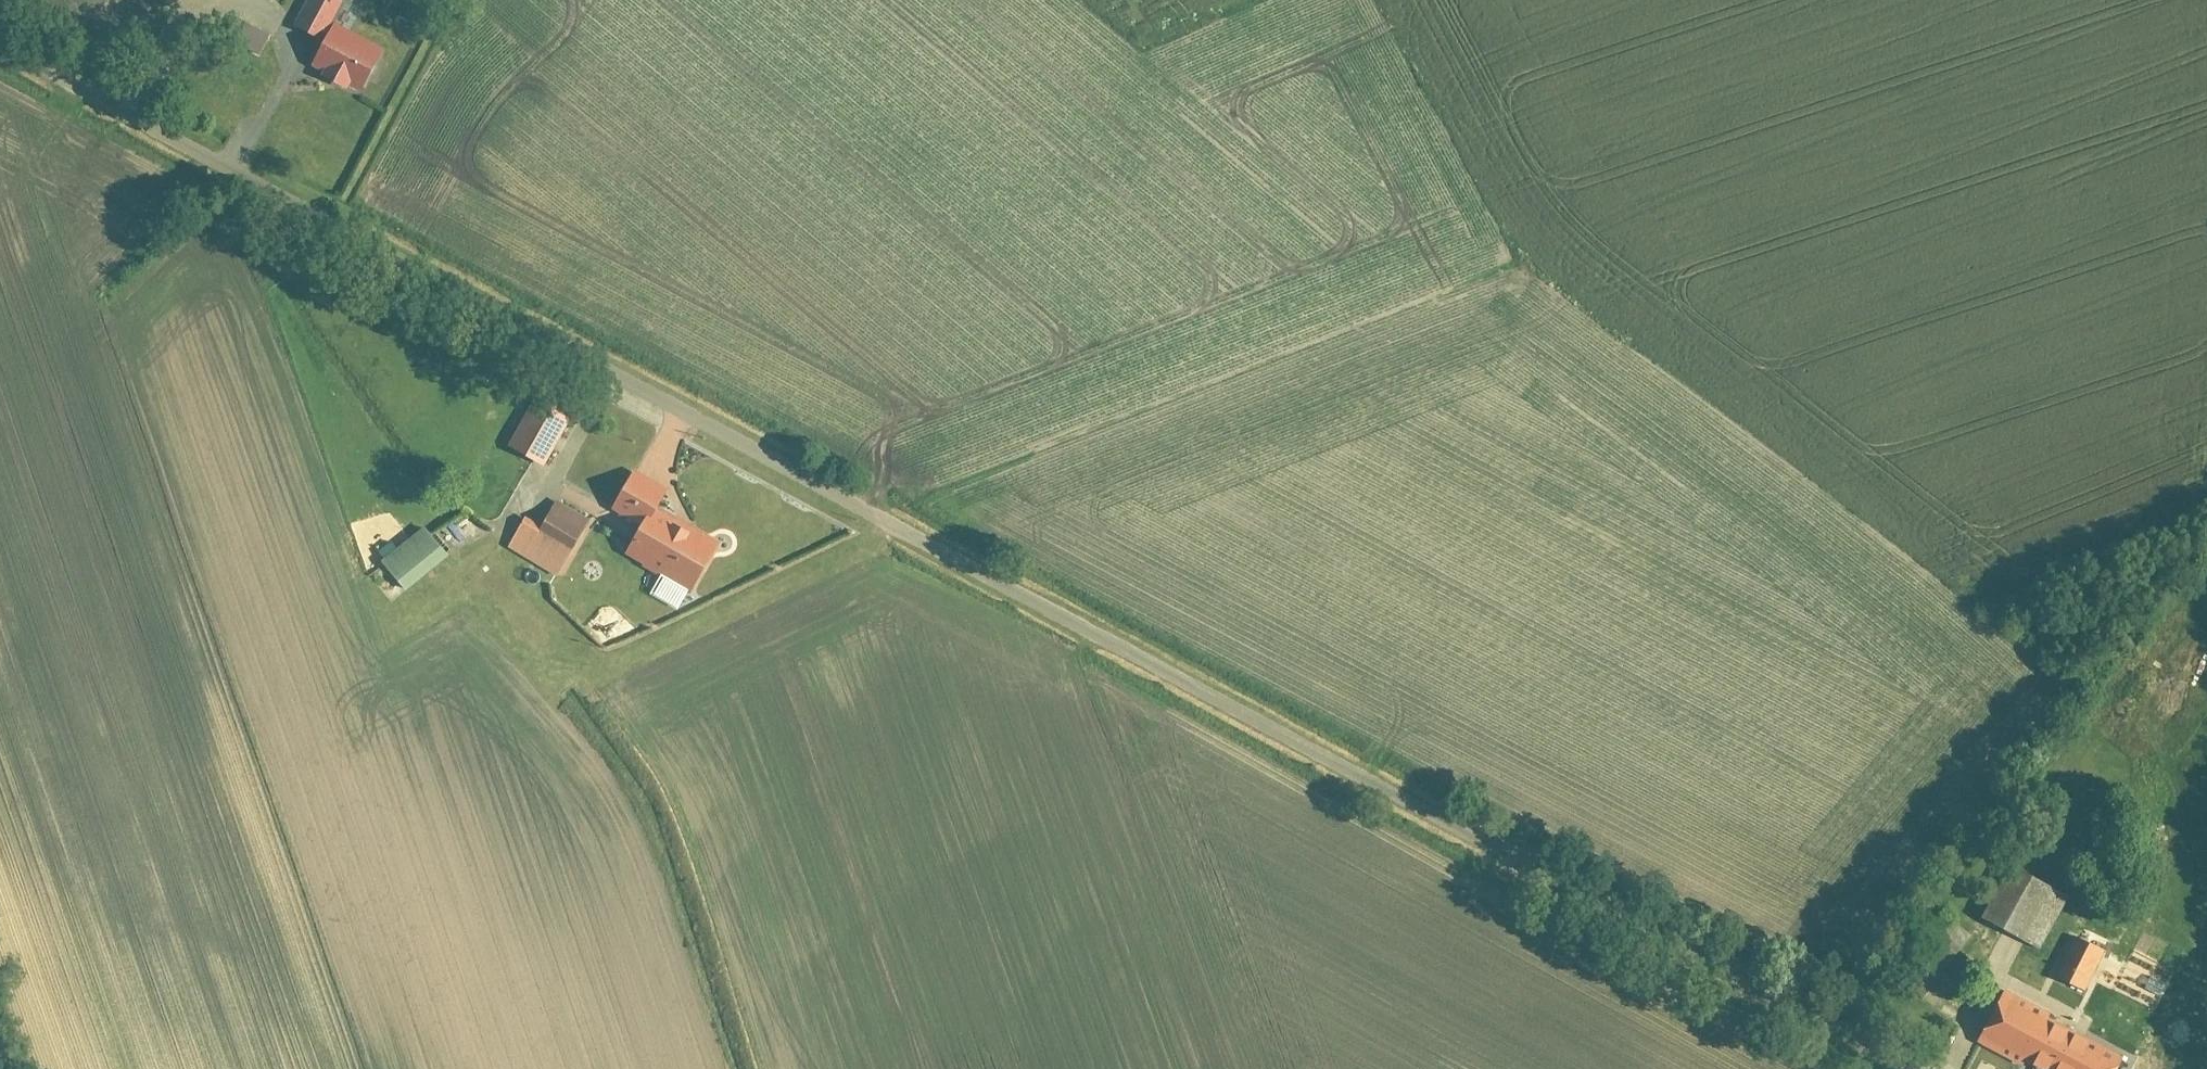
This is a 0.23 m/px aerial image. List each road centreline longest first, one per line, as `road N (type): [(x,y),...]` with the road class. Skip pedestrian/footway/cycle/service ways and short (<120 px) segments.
road 1 (residential): [(1914,1068),(0,33)]

